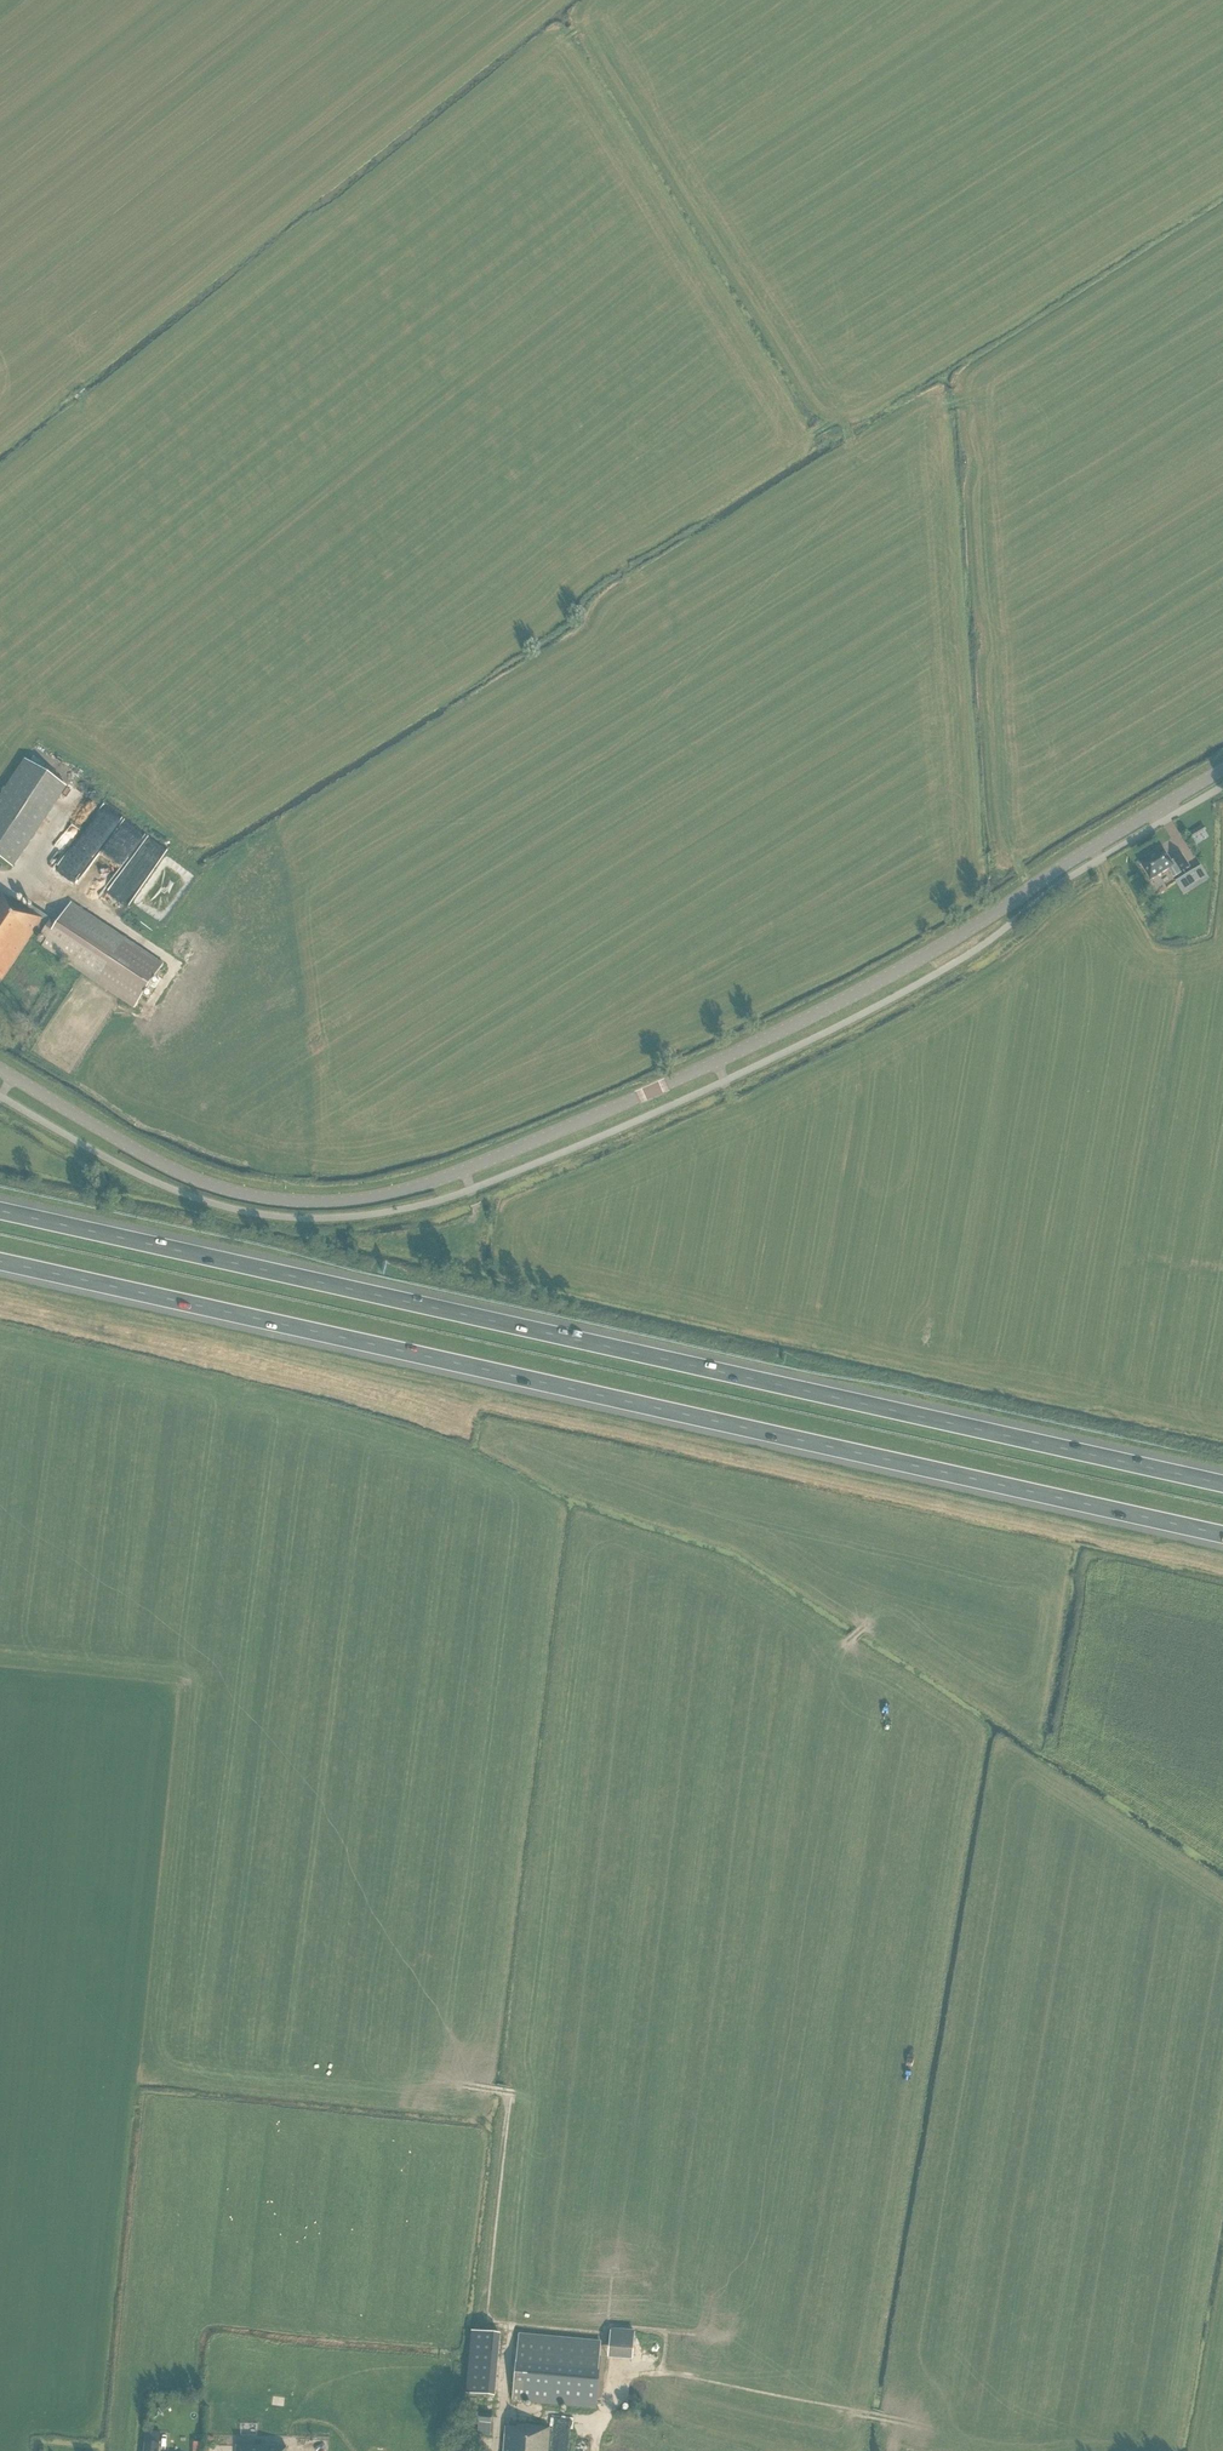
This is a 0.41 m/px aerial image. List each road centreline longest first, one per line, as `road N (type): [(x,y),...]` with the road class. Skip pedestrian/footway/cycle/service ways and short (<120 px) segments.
road 1 (tertiary): [(1222,770),(845,999),(549,1135),(385,1196),(300,1202),(208,1183),(0,1069)]
road 2 (motorway): [(0,1265),(1222,1535)]
road 3 (motorway): [(1222,1484),(0,1215)]

